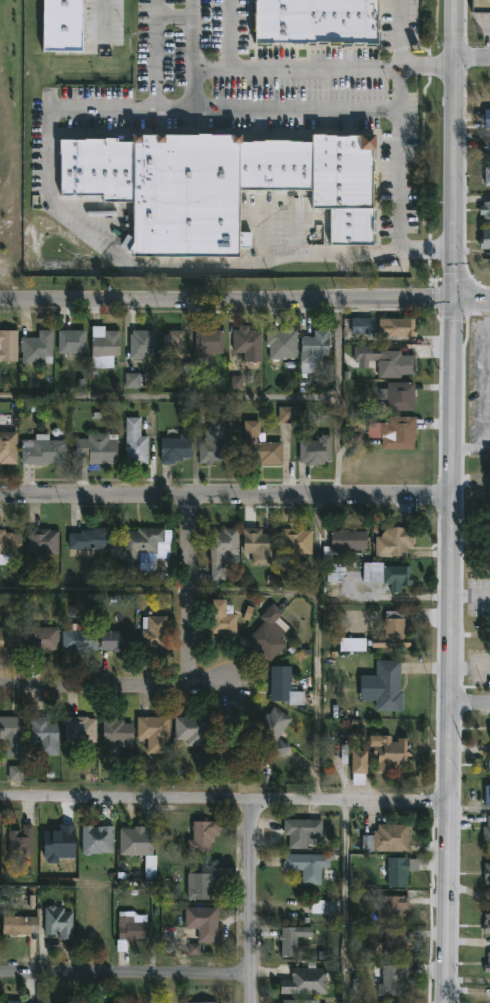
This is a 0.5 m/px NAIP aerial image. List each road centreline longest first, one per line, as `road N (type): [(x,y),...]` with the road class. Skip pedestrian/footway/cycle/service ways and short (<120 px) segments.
road 1 (secondary): [(449,1002),(456,302)]
road 2 (residential): [(456,302),(0,301)]
road 3 (residential): [(451,495),(0,495)]
road 4 (residential): [(450,803),(0,800)]
road 5 (secondary): [(460,0),(456,302)]
road 6 (residential): [(253,974),(0,973)]
road 7 (residential): [(229,684),(0,685)]
road 8 (residential): [(251,802),(252,1002)]
road 9 (residential): [(190,492),(191,684)]

